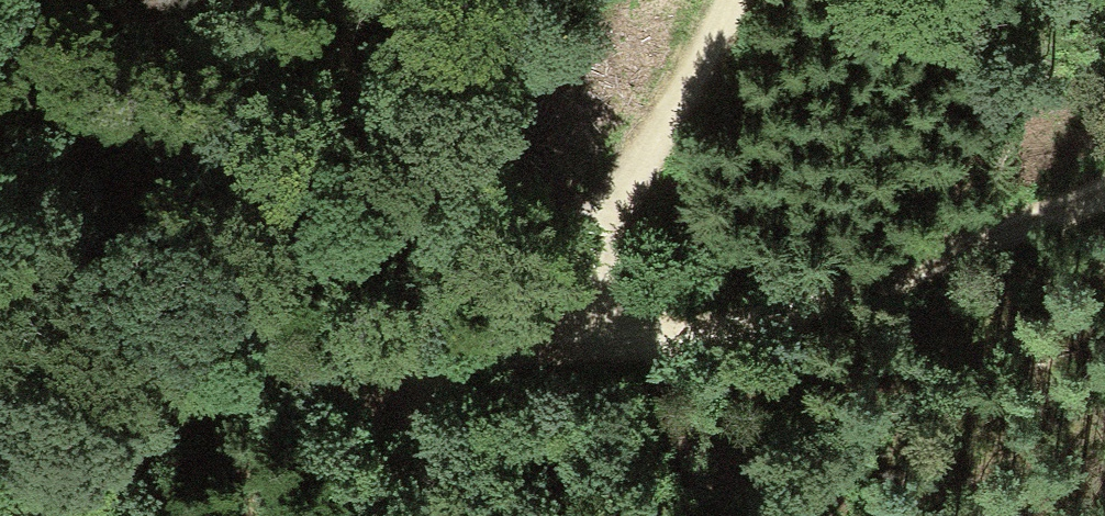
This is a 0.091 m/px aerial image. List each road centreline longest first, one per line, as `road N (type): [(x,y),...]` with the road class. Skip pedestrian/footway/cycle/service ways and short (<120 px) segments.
road 1 (track): [(399,381),(592,342),(605,210),(735,0)]
road 2 (track): [(1104,197),(709,338),(592,342)]
road 3 (track): [(399,381),(253,379),(13,515)]
road 4 (track): [(332,515),(374,453),(399,381)]

